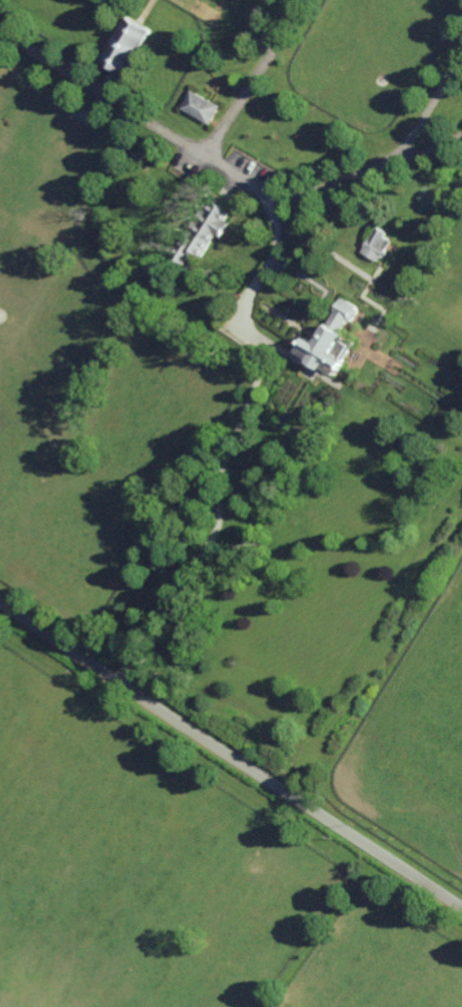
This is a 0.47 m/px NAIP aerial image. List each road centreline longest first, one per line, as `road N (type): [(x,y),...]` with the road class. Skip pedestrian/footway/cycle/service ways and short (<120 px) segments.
road 1 (tertiary): [(0,601),(461,904)]

